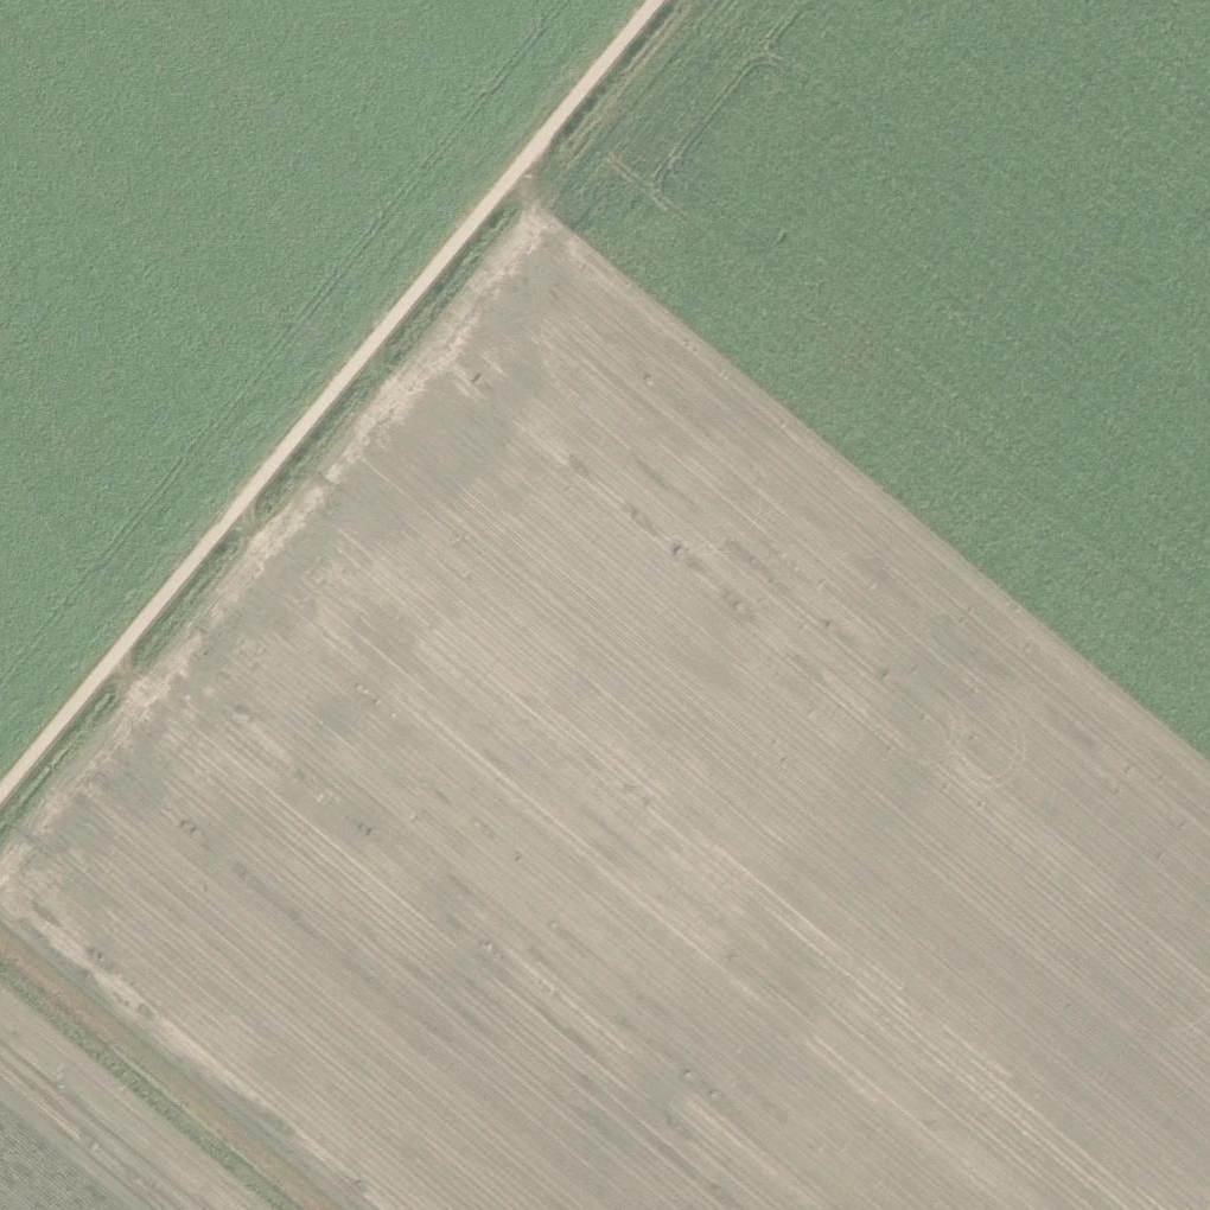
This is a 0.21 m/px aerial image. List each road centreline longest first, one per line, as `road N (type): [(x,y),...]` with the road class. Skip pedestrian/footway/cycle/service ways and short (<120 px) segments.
road 1 (track): [(657,0),(0,796)]

